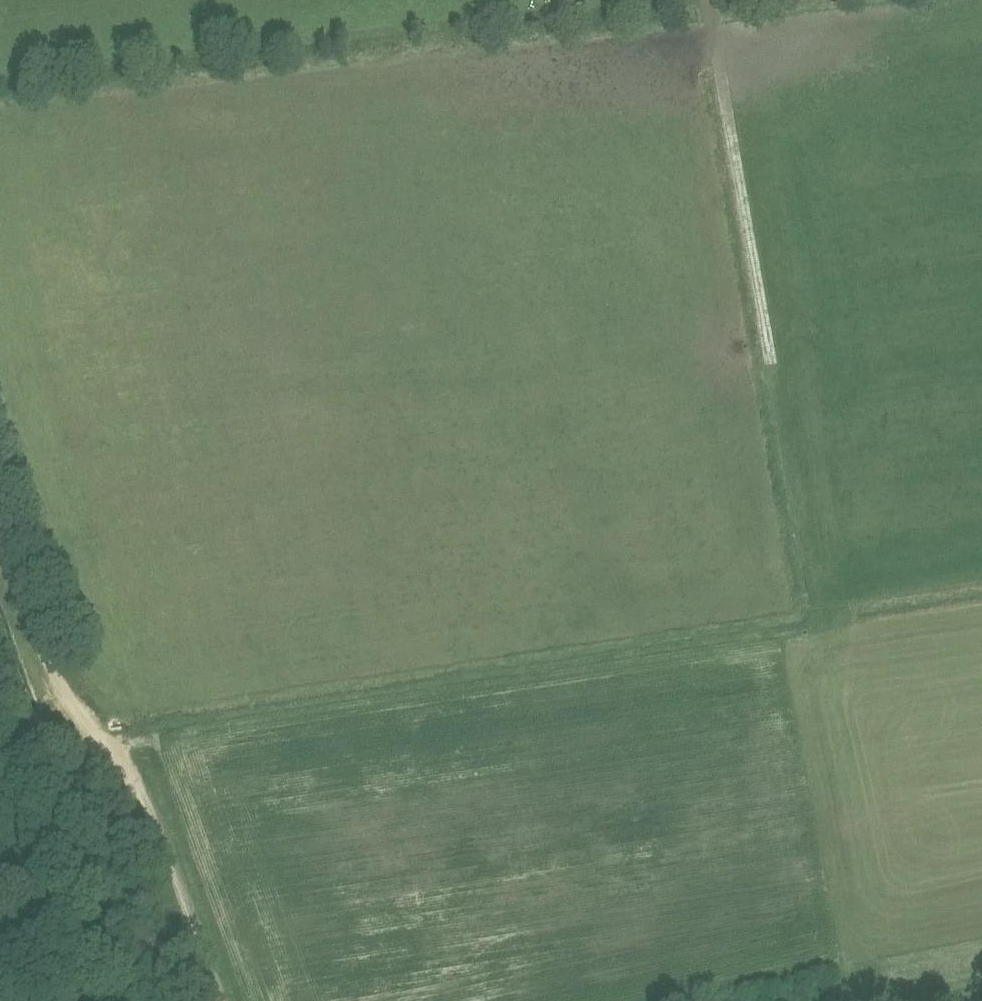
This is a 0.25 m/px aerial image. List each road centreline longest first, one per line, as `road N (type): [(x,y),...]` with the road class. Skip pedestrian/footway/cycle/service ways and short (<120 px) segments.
road 1 (track): [(211,1000),(140,799),(109,752),(70,719),(40,665),(0,553)]

